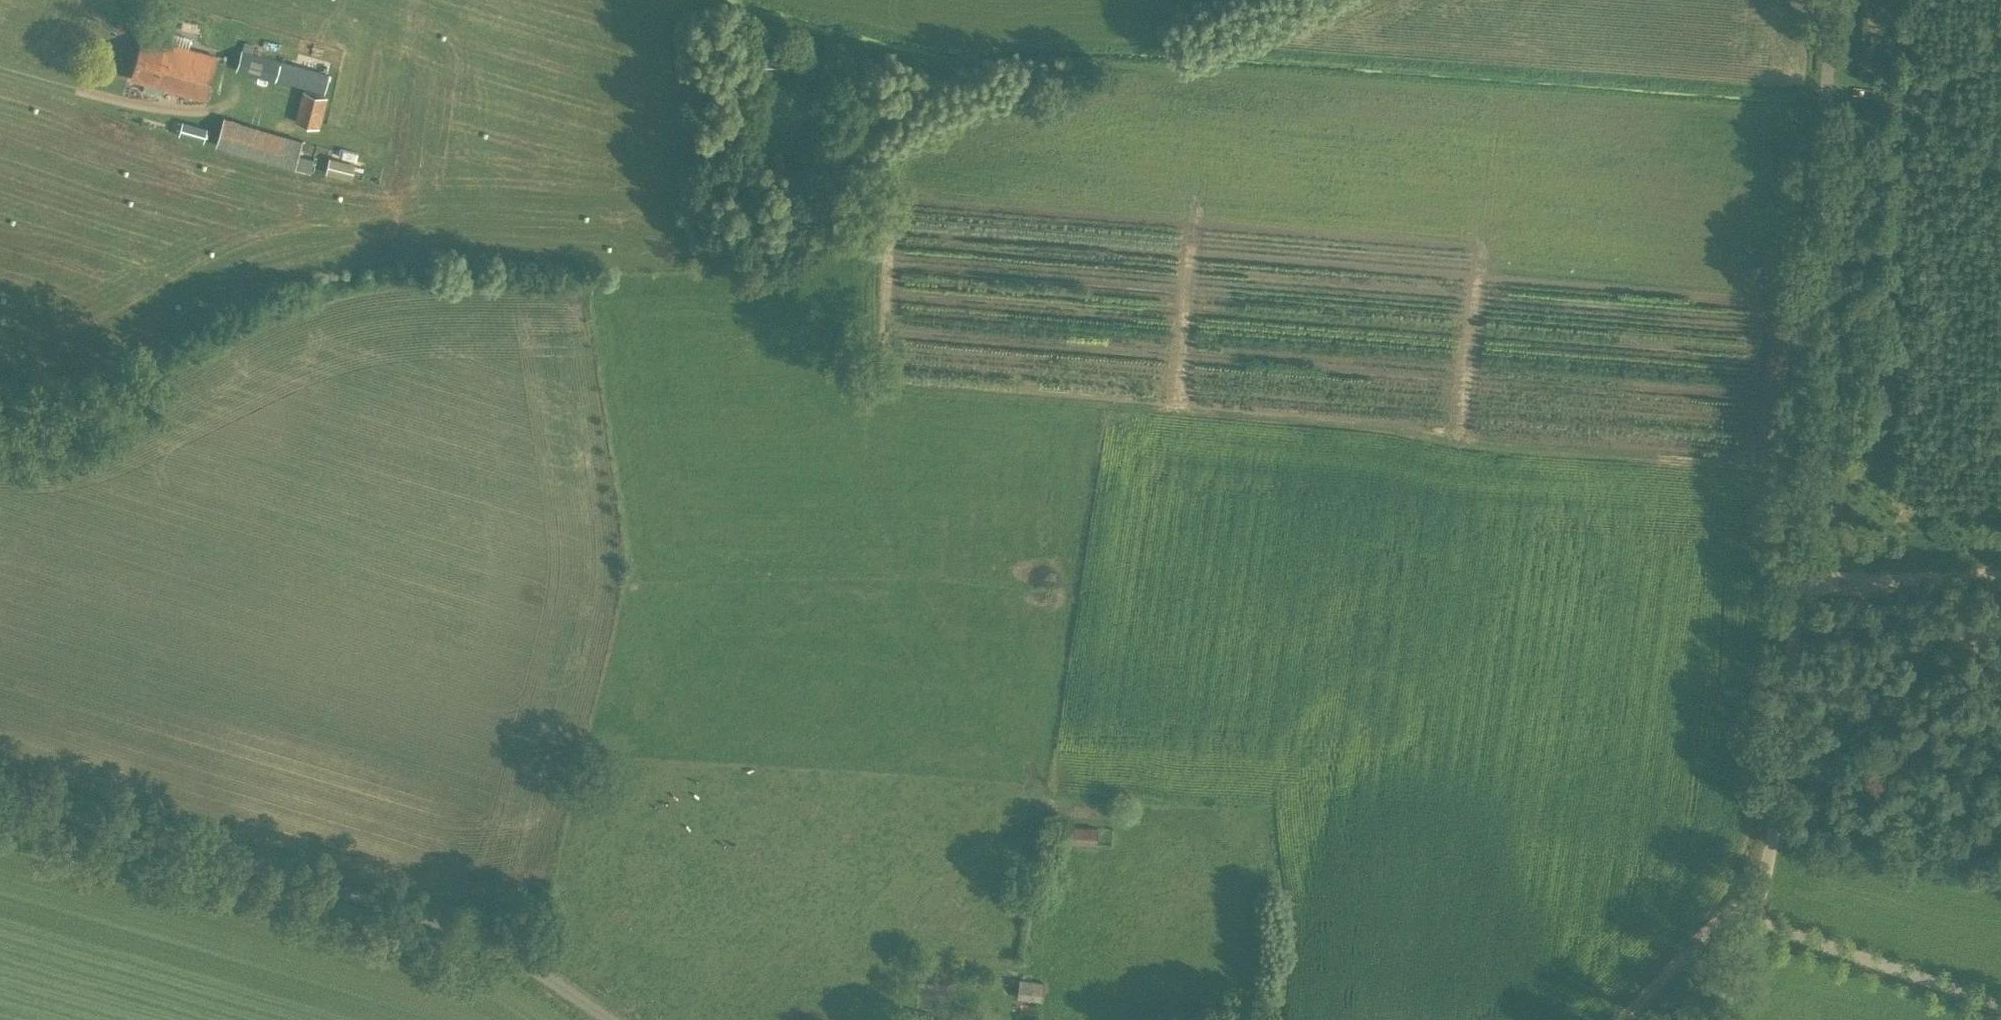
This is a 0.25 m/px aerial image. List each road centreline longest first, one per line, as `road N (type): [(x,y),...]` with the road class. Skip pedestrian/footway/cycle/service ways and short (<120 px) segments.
road 1 (unclassified): [(1717,1019),(1782,794),(1834,0)]
road 2 (unclassified): [(611,1019),(530,967),(424,917),(0,793)]
road 3 (track): [(1617,1019),(1766,869)]
road 4 (track): [(1793,583),(2000,572)]
road 5 (track): [(2000,121),(1930,87),(1827,92)]

